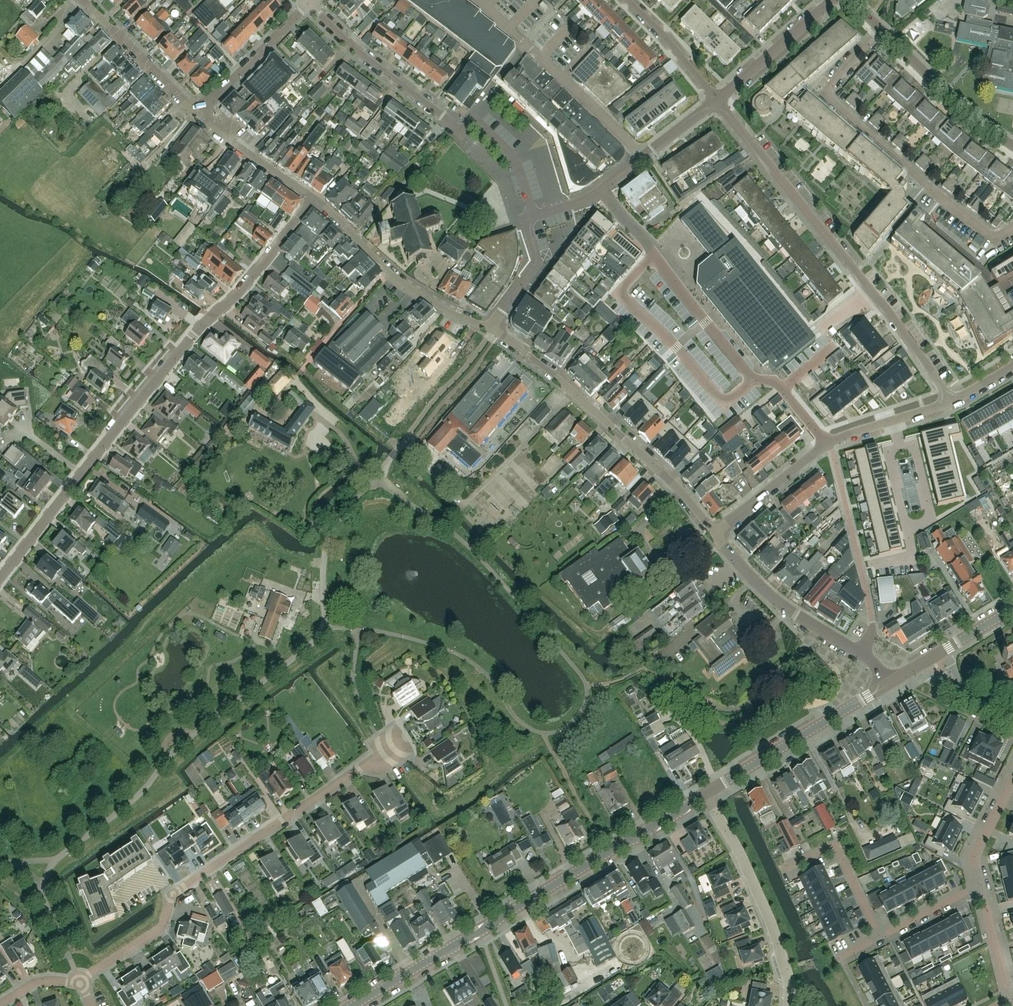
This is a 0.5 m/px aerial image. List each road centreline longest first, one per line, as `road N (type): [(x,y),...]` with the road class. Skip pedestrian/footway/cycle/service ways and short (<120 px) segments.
road 1 (residential): [(0,576),(191,335),(314,198)]
road 2 (residential): [(80,981),(161,928),(171,893),(405,740)]
road 3 (tertiary): [(351,1005),(704,793)]
road 4 (residential): [(951,402),(909,335),(716,100)]
road 5 (residential): [(885,28),(818,80),(812,94),(986,230),(1001,235),(1012,228)]
road 6 (unclassified): [(713,534),(679,489),(492,329)]
road 7 (residential): [(713,534),(829,442),(951,402)]
road 8 (residential): [(642,157),(471,0)]
road 9 (residential): [(788,1005),(775,936),(704,793)]
road 10 (unclassified): [(314,198),(402,284),(492,329)]
road 11 (unclassified): [(472,119),(459,133),(305,5)]
road 12 (tertiary): [(704,793),(886,684)]
road 13 (unclassified): [(860,654),(764,592),(713,534)]
road 14 (residential): [(1012,145),(885,28)]
road 15 (residential): [(879,936),(834,843),(783,868)]
road 16 (unclassified): [(196,112),(82,0)]
road 17 (residential): [(196,112),(305,5)]
road 18 (residential): [(716,100),(829,0)]
road 19 (unclassified): [(196,112),(314,198)]
road 20 (unclassified): [(403,441),(492,329)]
road 21 (unclassified): [(492,329),(537,262),(522,218),(532,216)]
road 22 (residential): [(627,0),(716,100)]
road 23 (residential): [(532,216),(585,201),(642,157)]

